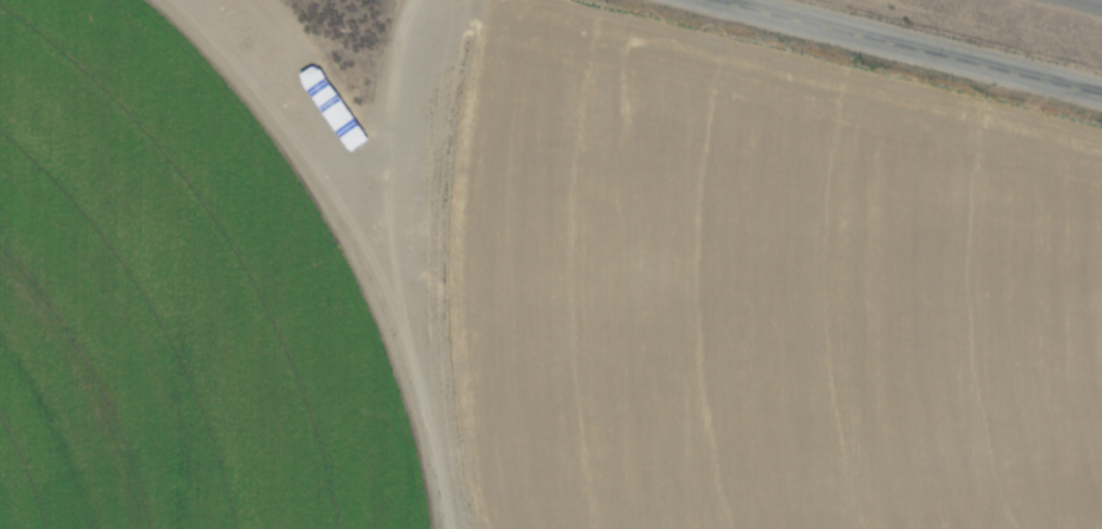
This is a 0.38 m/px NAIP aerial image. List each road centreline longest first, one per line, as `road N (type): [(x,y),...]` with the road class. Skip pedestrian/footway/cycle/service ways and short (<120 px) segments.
road 1 (tertiary): [(1101,89),(735,0)]

